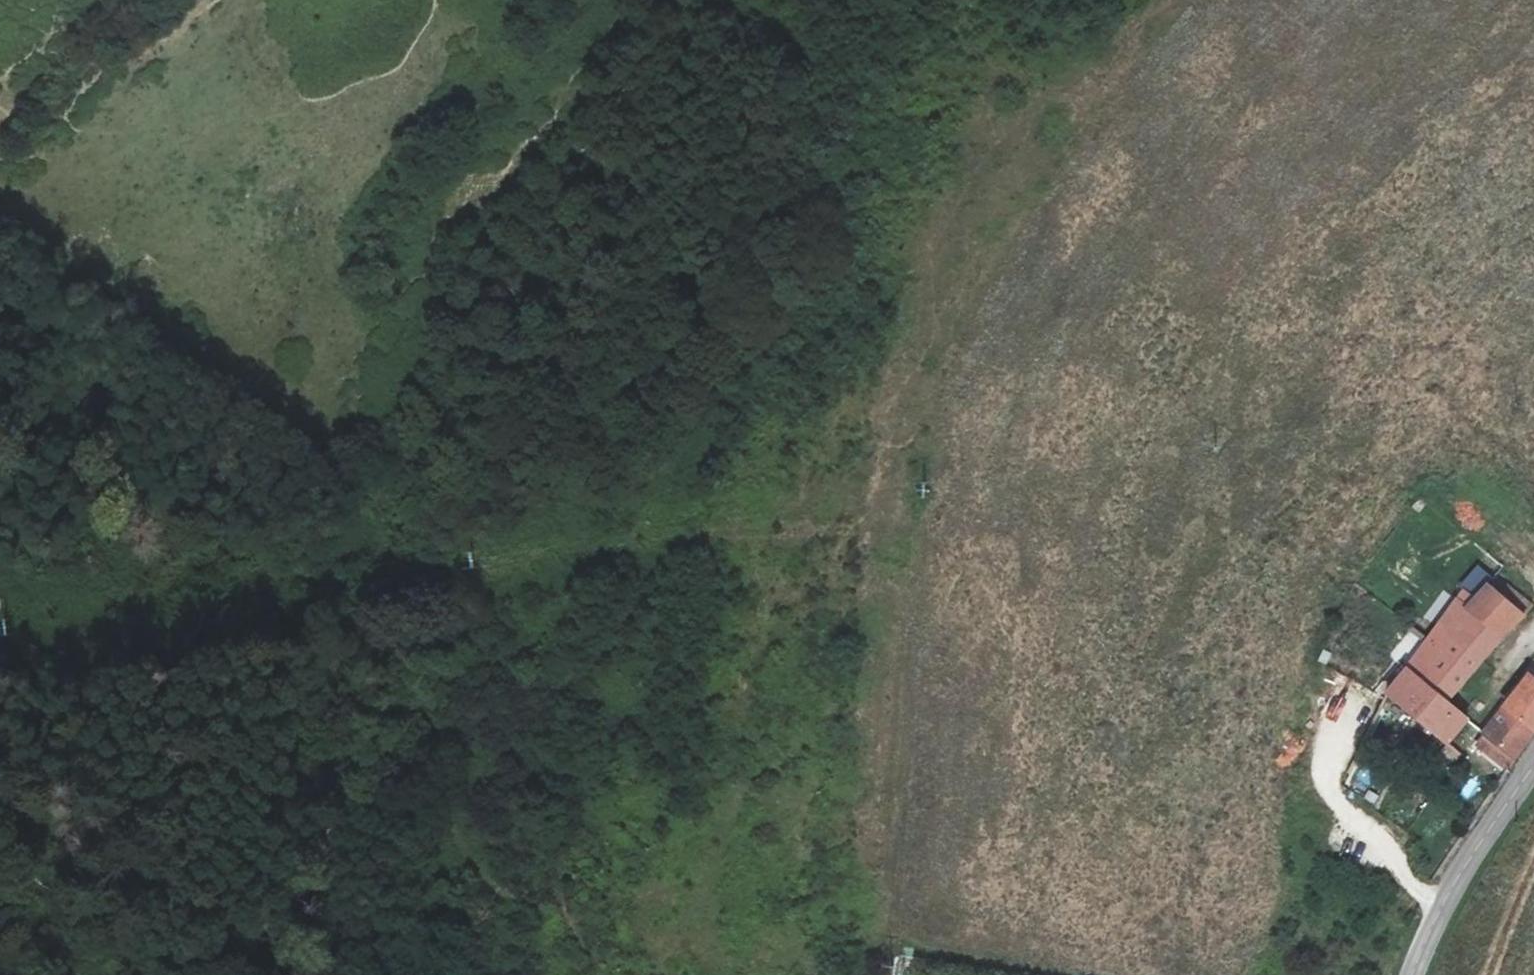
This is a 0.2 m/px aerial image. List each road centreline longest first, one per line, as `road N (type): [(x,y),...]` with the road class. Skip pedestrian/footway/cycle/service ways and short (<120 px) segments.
road 1 (unclassified): [(1412,974),(1445,901),(1533,765)]

